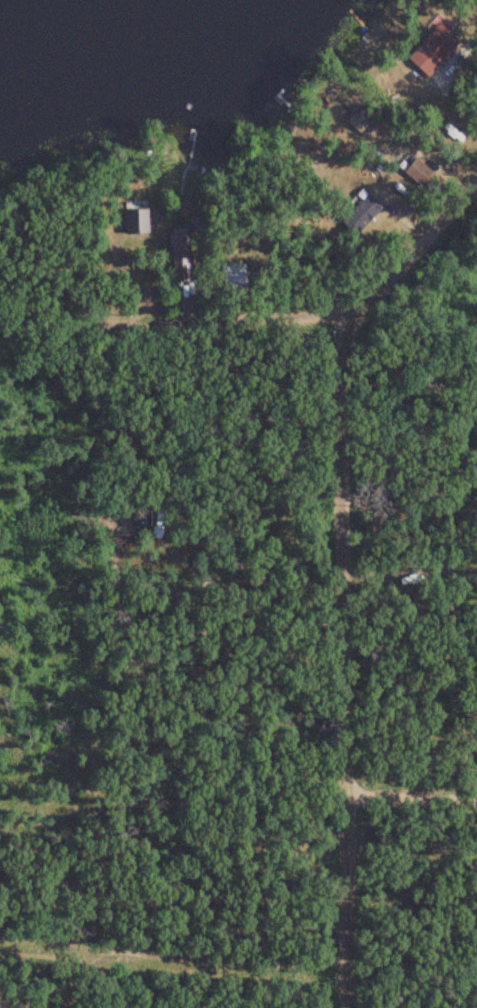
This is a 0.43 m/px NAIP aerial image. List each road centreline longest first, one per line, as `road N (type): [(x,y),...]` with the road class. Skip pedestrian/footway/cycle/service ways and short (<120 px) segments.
road 1 (residential): [(335,1007),(342,795),(327,512),(335,351),(365,302),(476,184)]
road 2 (residential): [(365,302),(0,300)]
road 3 (residential): [(0,820),(37,847),(159,1007)]
road 4 (residential): [(342,795),(476,800)]

